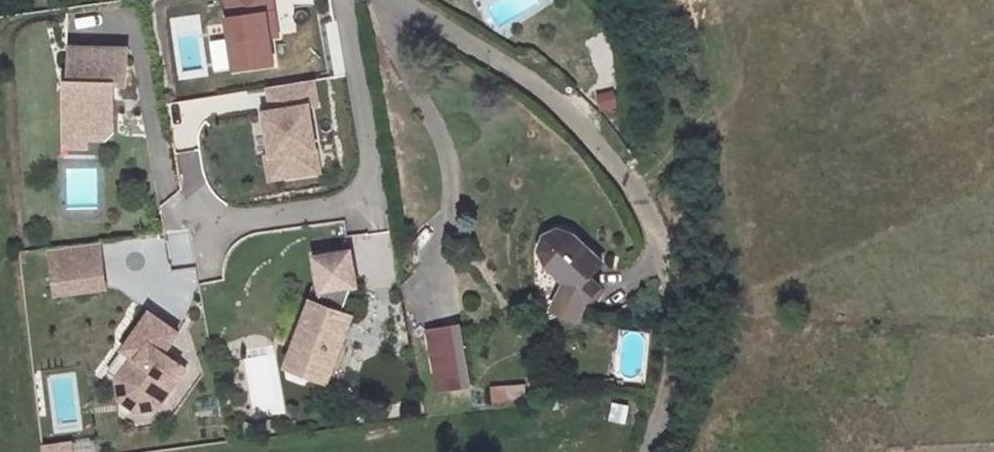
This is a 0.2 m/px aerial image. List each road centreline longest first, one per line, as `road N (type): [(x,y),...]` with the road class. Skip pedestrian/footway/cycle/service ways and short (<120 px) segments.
road 1 (residential): [(647,451),(674,374),(677,318),(646,205),(556,97),(394,0)]
road 2 (residential): [(204,227),(345,208),(371,179),(343,0)]

